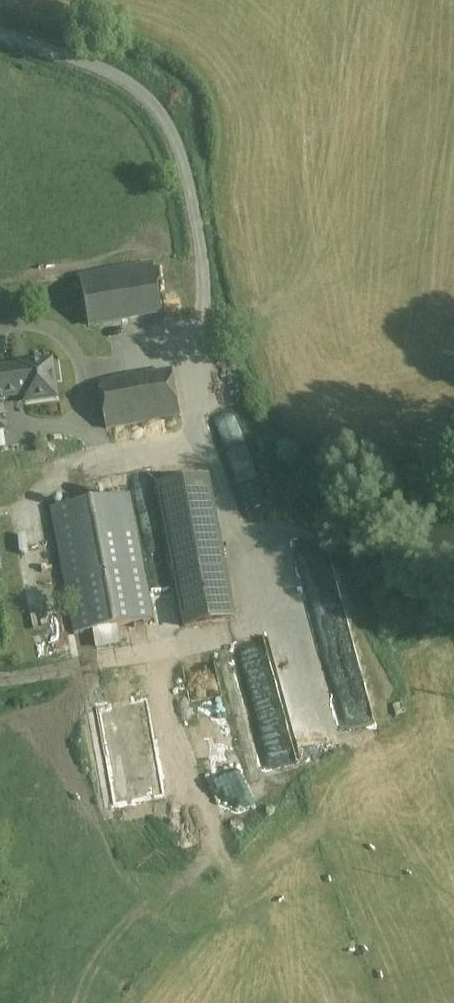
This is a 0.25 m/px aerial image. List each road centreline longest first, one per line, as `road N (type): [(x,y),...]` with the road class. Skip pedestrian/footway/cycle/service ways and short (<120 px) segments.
road 1 (residential): [(0,33),(108,71),(160,114),(194,208),(198,286)]

